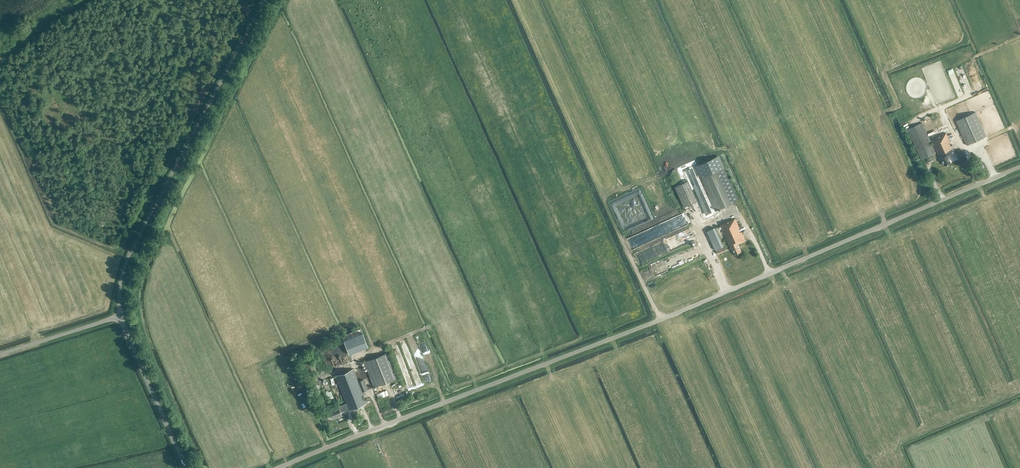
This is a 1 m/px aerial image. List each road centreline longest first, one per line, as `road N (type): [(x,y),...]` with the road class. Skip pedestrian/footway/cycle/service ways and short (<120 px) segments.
road 1 (unclassified): [(278,467),(672,314),(1019,167)]
road 2 (unclassified): [(120,316),(127,259),(263,0)]
road 3 (unclassified): [(186,467),(120,316)]
road 4 (unclassified): [(0,352),(120,316)]

